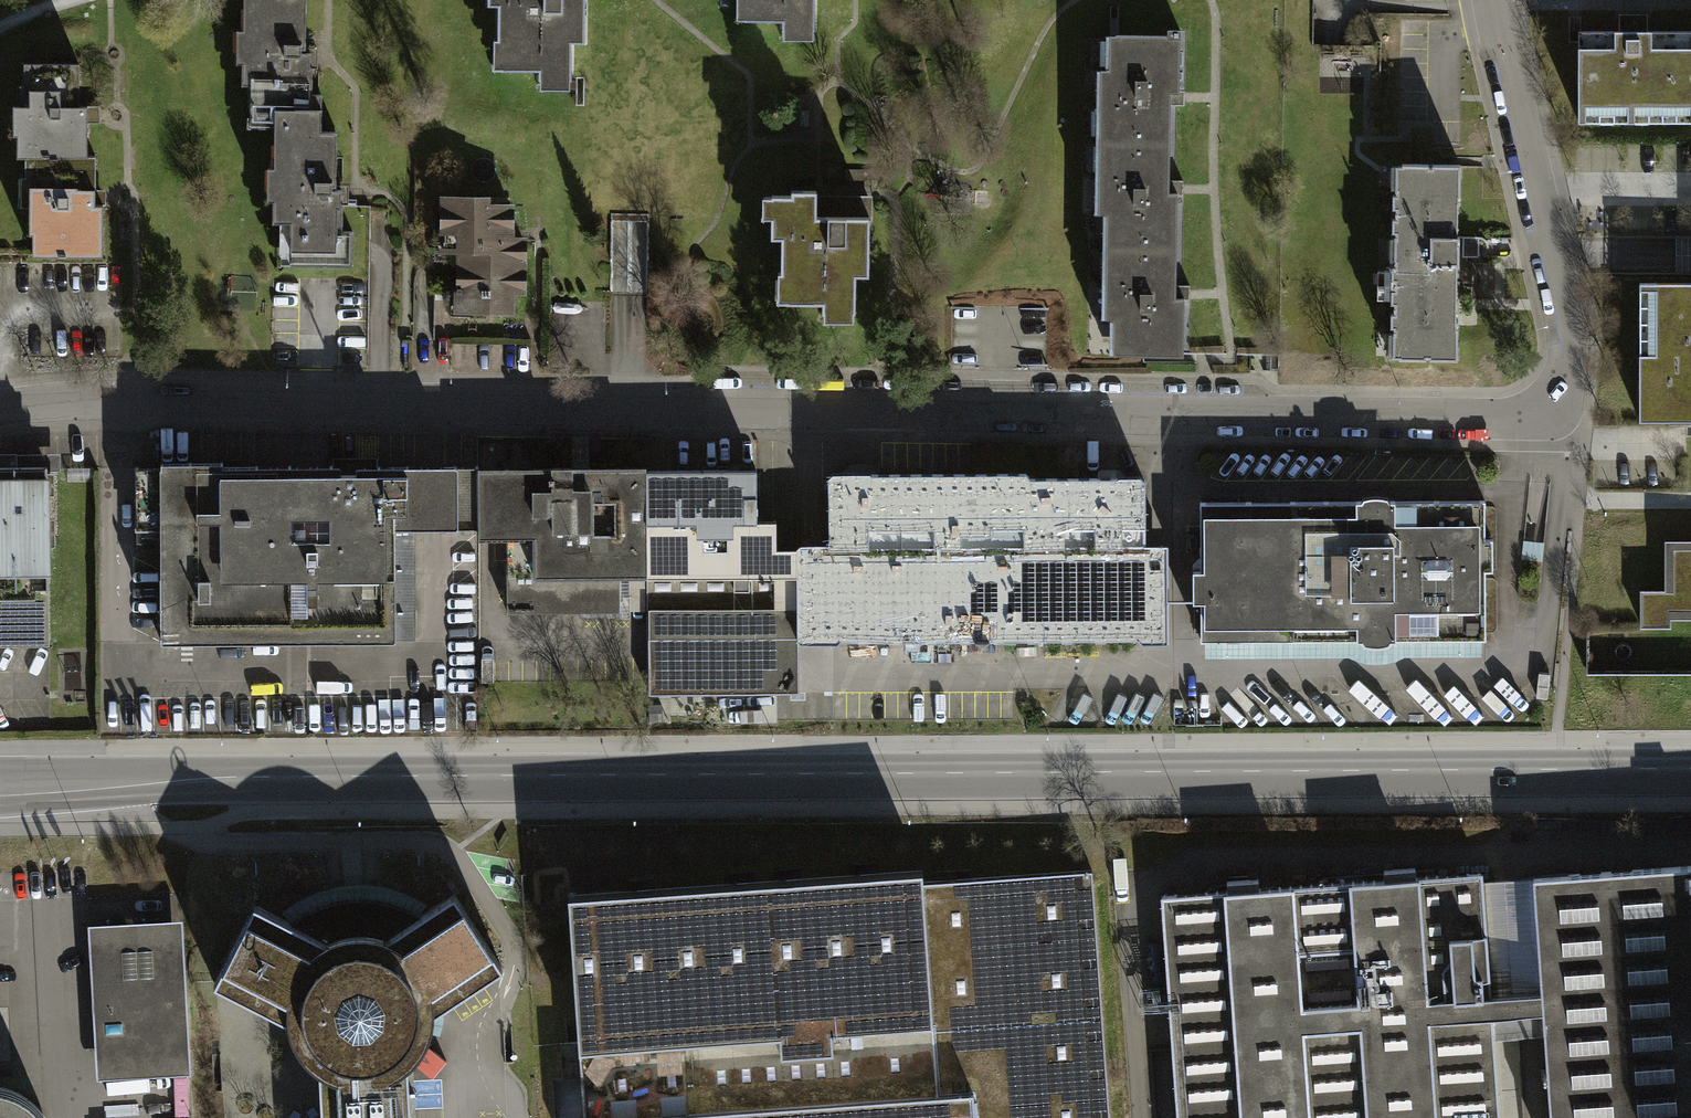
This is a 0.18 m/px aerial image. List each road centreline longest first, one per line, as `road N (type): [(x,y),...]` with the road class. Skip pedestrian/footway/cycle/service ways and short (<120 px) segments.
road 1 (residential): [(1492,0),(1571,344),(1564,391),(1556,407),(1534,416),(143,401),(0,409)]
road 2 (primary): [(1690,770),(237,778),(0,790)]

